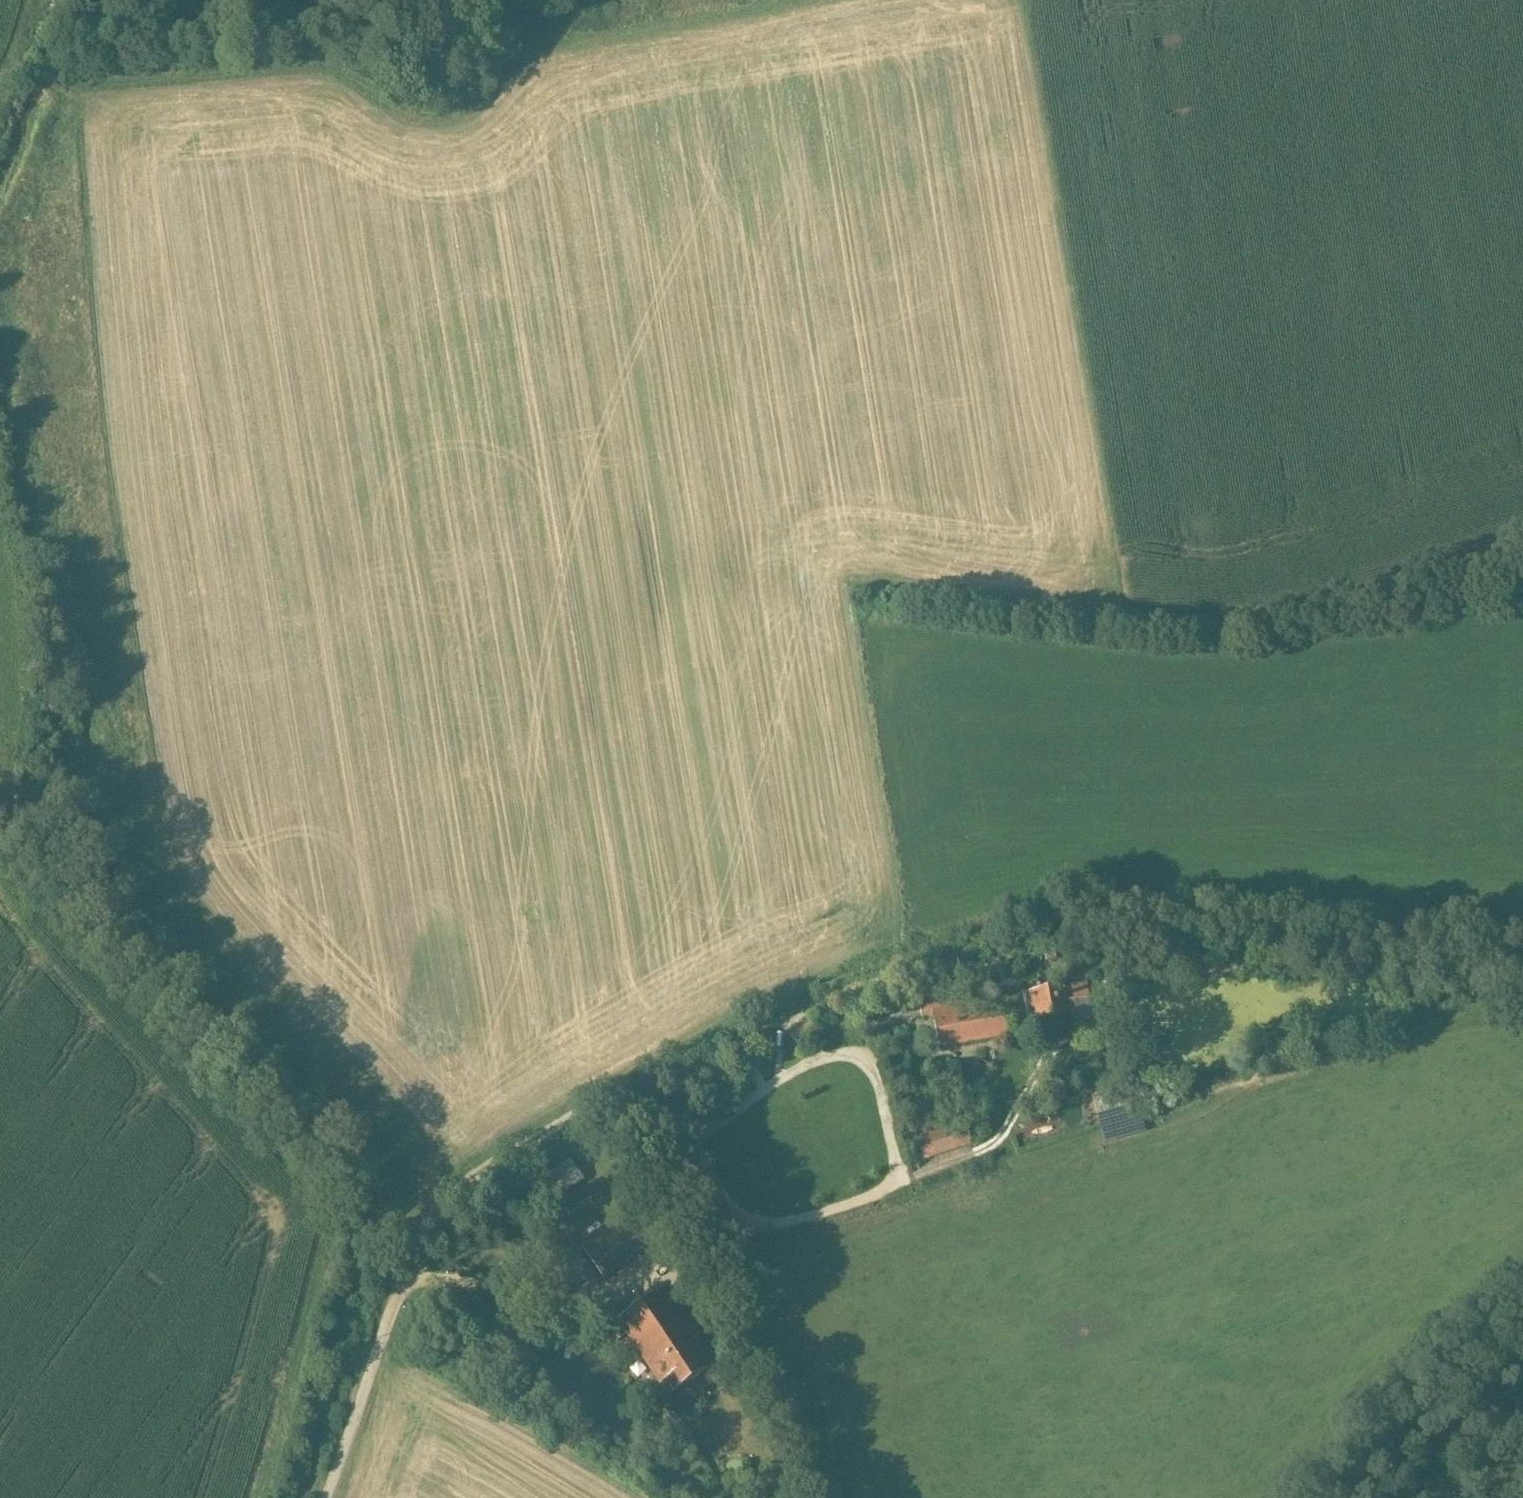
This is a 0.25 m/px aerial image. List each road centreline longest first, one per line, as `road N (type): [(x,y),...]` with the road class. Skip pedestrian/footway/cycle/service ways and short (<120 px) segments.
road 1 (track): [(0,819),(348,1197),(413,1253)]
road 2 (track): [(327,1497),(430,1216),(454,1189),(560,1128),(579,1131),(602,1149)]
road 3 (track): [(896,1181),(993,1148),(1053,1049)]

